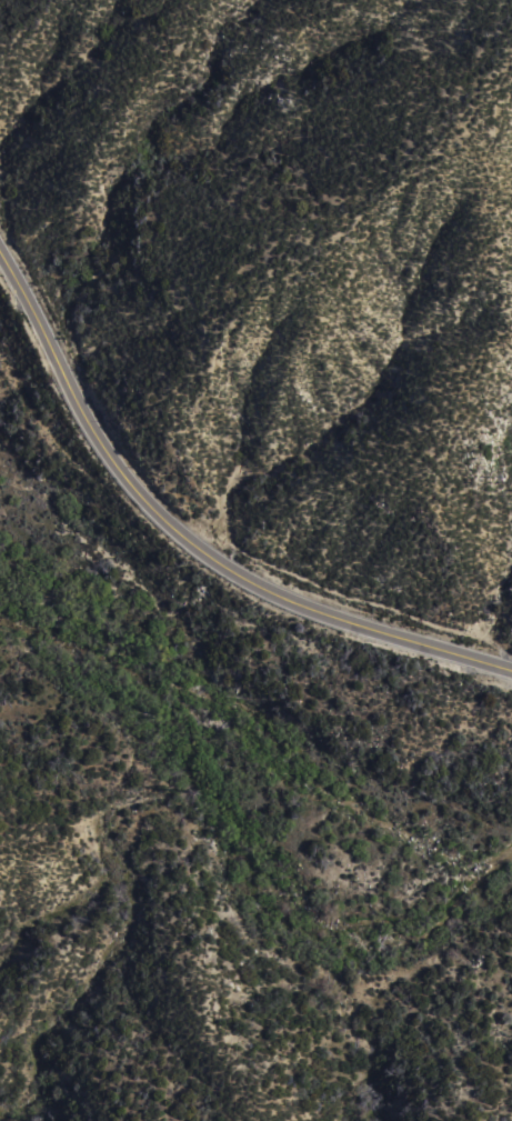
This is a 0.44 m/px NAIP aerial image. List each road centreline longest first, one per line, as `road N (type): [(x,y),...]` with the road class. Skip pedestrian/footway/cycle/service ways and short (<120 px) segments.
road 1 (secondary): [(511,671),(289,602),(163,522),(104,449),(0,258)]

